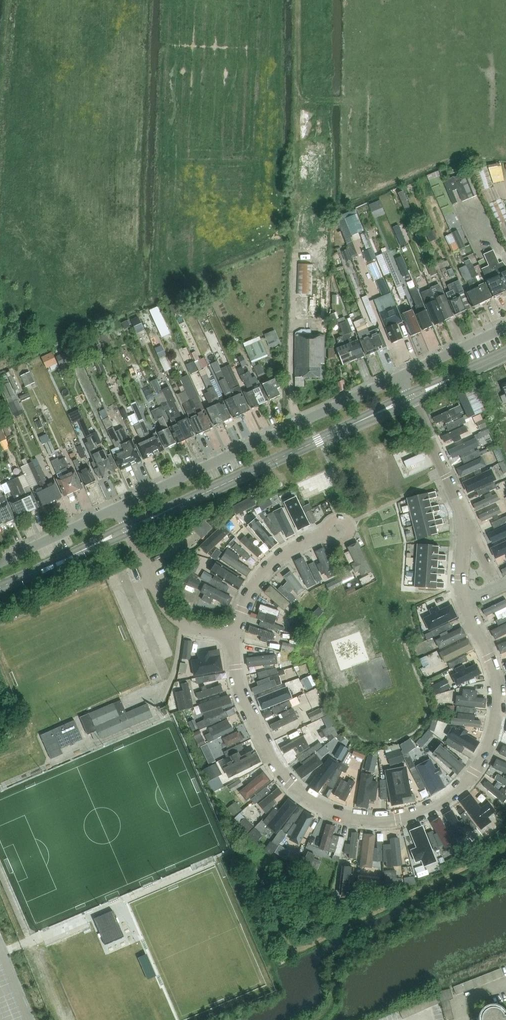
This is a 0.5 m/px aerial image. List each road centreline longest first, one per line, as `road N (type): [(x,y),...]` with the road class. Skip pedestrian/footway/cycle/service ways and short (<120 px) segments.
road 1 (residential): [(465,603),(495,678),(495,729),(462,786),(397,818),(343,815),(291,782),(251,719),(234,637)]
road 2 (residential): [(118,507),(400,375)]
road 3 (residential): [(234,637),(178,623),(130,533)]
road 4 (residential): [(234,637),(266,570),(339,530)]
road 5 (residential): [(470,529),(412,401)]
road 6 (residential): [(0,562),(118,507)]

